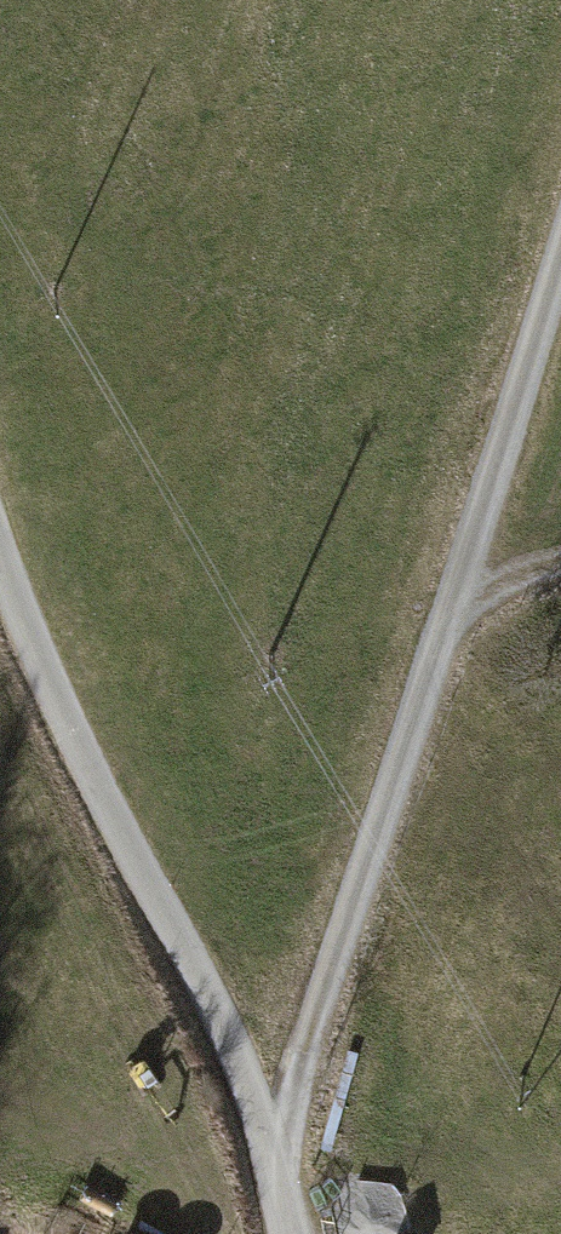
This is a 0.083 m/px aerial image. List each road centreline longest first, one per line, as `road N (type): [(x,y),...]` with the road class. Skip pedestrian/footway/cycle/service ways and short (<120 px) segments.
road 1 (track): [(560,281),(279,1164)]
road 2 (unclassified): [(0,508),(279,1164),(296,1233)]

